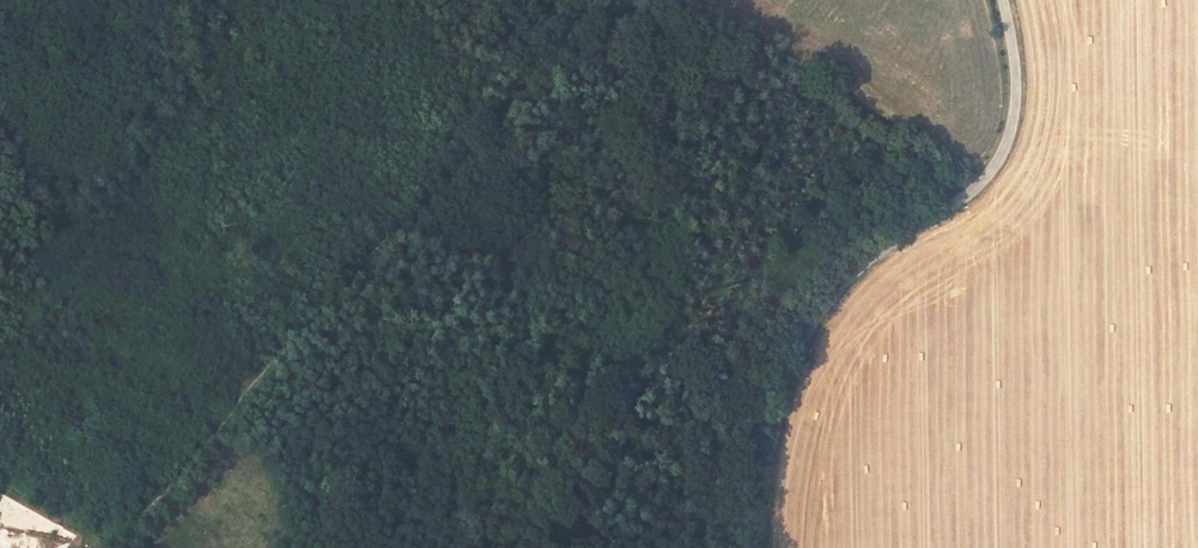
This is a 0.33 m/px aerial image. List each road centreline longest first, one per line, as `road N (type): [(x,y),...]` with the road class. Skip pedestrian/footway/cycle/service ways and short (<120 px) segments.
road 1 (track): [(106,547),(590,0)]
road 2 (unclassified): [(1002,0),(1016,80),(1011,133),(984,181),(888,241),(843,283),(808,332),(779,403),(759,547)]

